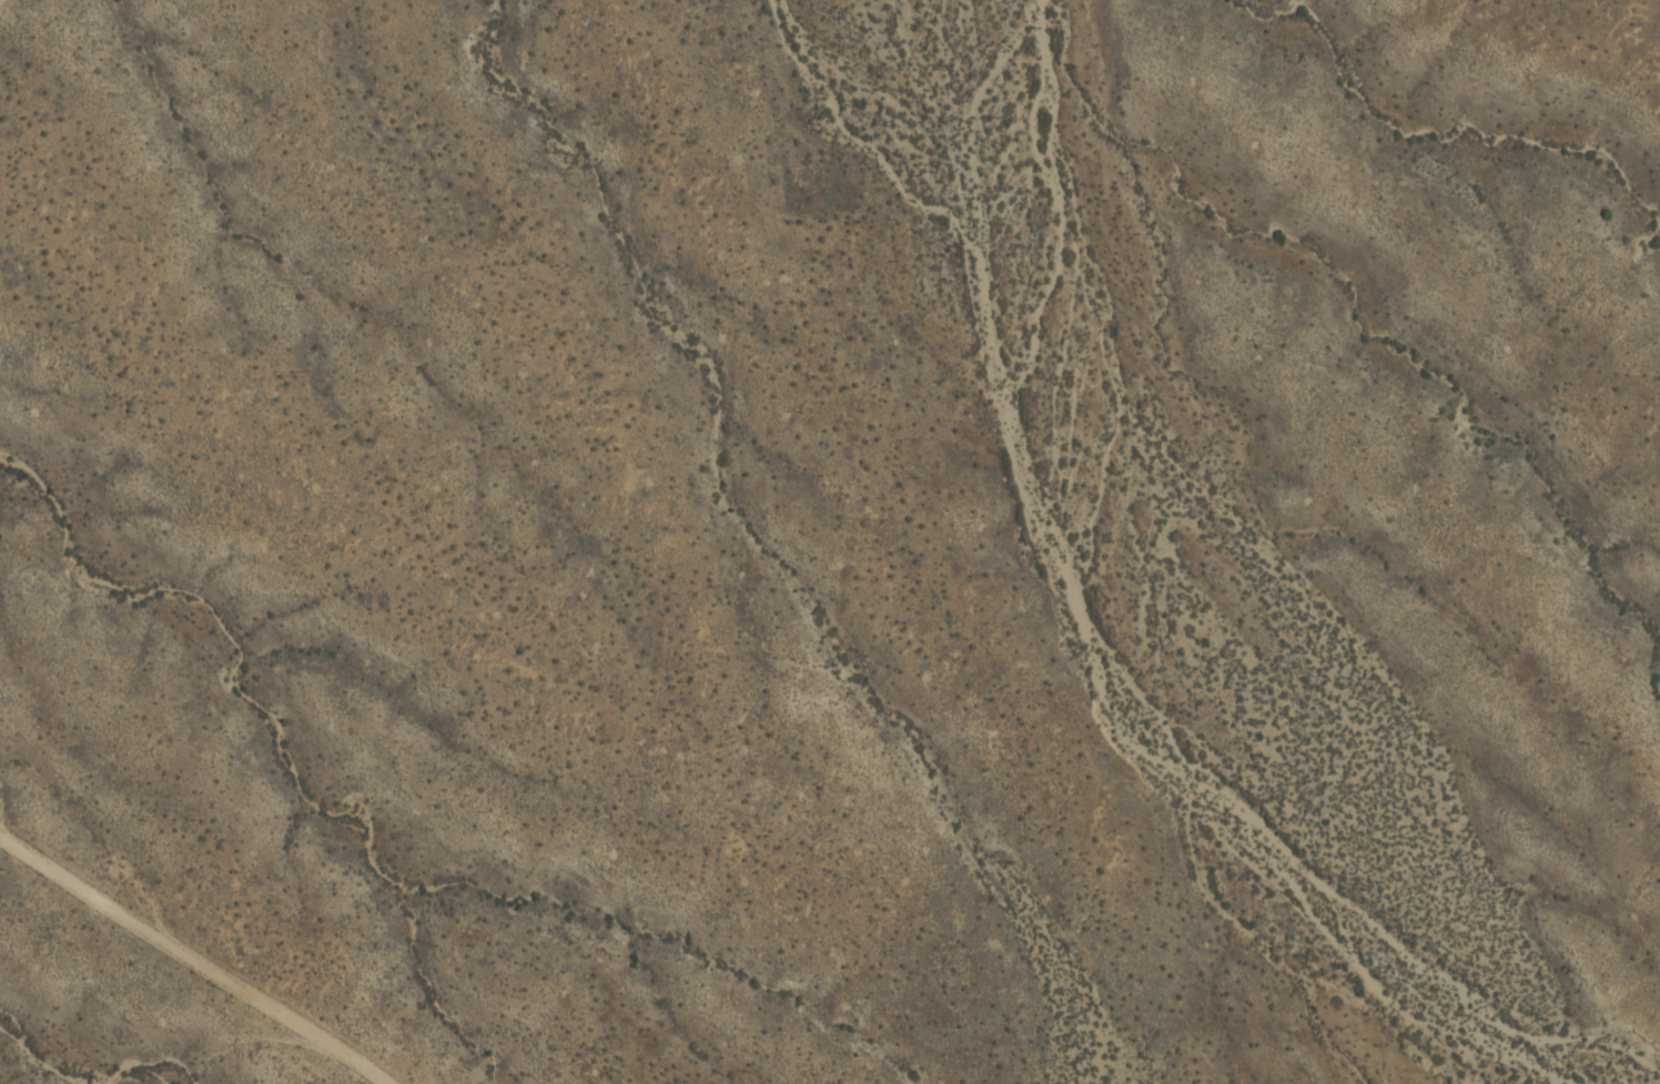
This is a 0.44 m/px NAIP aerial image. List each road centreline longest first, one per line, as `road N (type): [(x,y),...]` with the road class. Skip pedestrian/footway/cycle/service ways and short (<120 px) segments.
road 1 (track): [(0,841),(22,861),(457,1083)]

